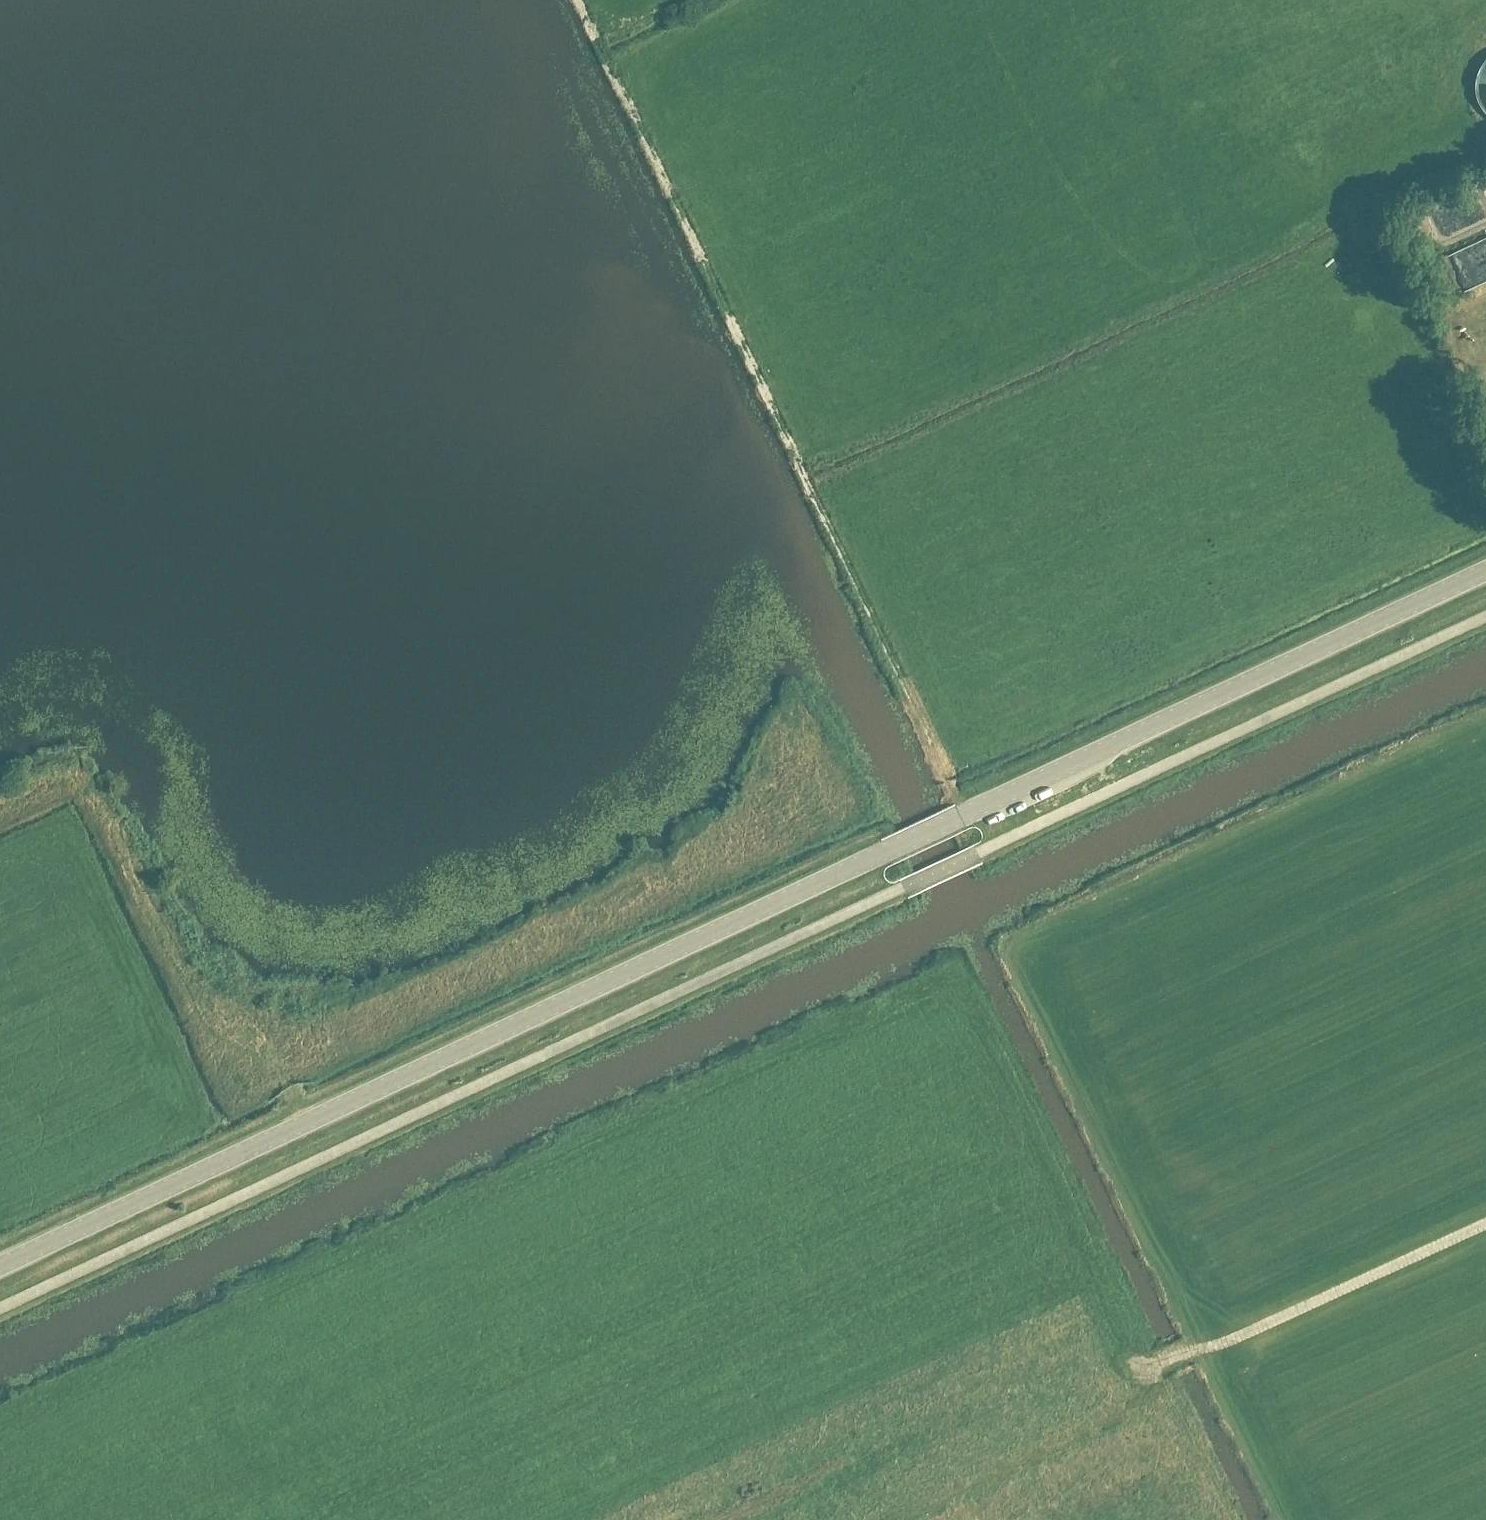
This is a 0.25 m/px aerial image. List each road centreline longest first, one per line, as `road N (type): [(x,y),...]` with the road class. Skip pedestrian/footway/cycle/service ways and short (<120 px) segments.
road 1 (tertiary): [(0,1267),(1485,569)]
road 2 (track): [(1485,1217),(1158,1369)]

